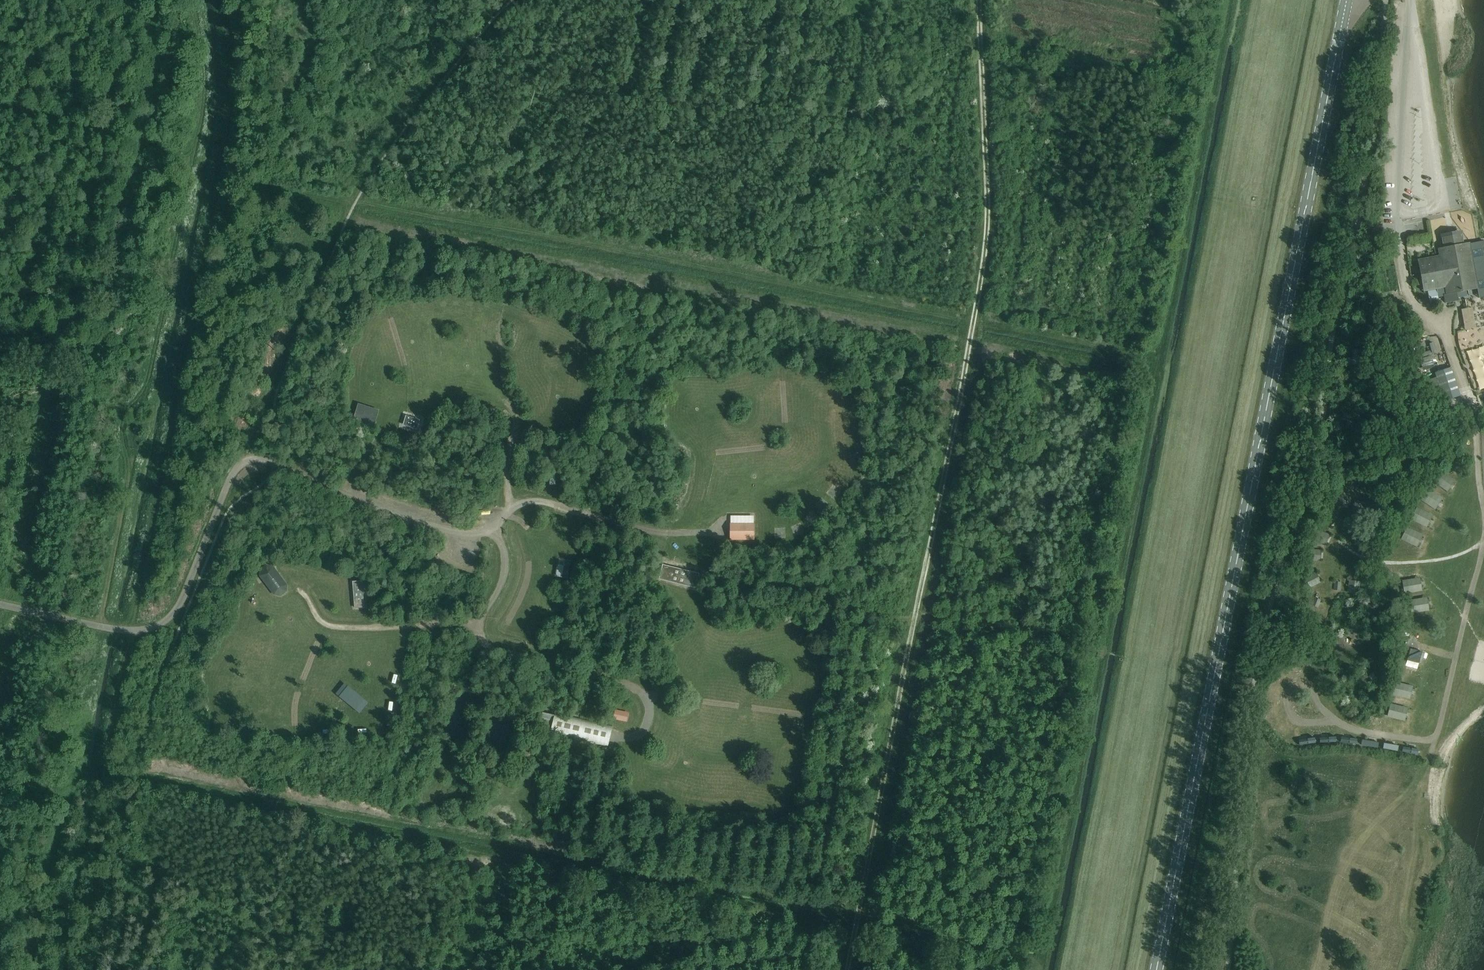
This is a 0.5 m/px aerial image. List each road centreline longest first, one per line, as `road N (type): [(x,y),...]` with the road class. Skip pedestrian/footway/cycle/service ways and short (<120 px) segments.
road 1 (track): [(33,969),(131,464),(125,414),(145,388),(201,116),(202,65),(191,0)]
road 2 (track): [(1040,969),(1230,0)]
road 3 (primary): [(1156,969),(1346,0)]
road 4 (track): [(59,969),(229,126),(232,70),(220,0)]
road 5 (track): [(846,969),(981,278),(988,216),(978,0)]
road 6 (track): [(1044,949),(145,772),(134,779),(100,772)]
road 7 (track): [(218,179),(1159,360)]
road 8 (track): [(134,779),(1041,963)]
road 9 (track): [(0,103),(193,158)]

